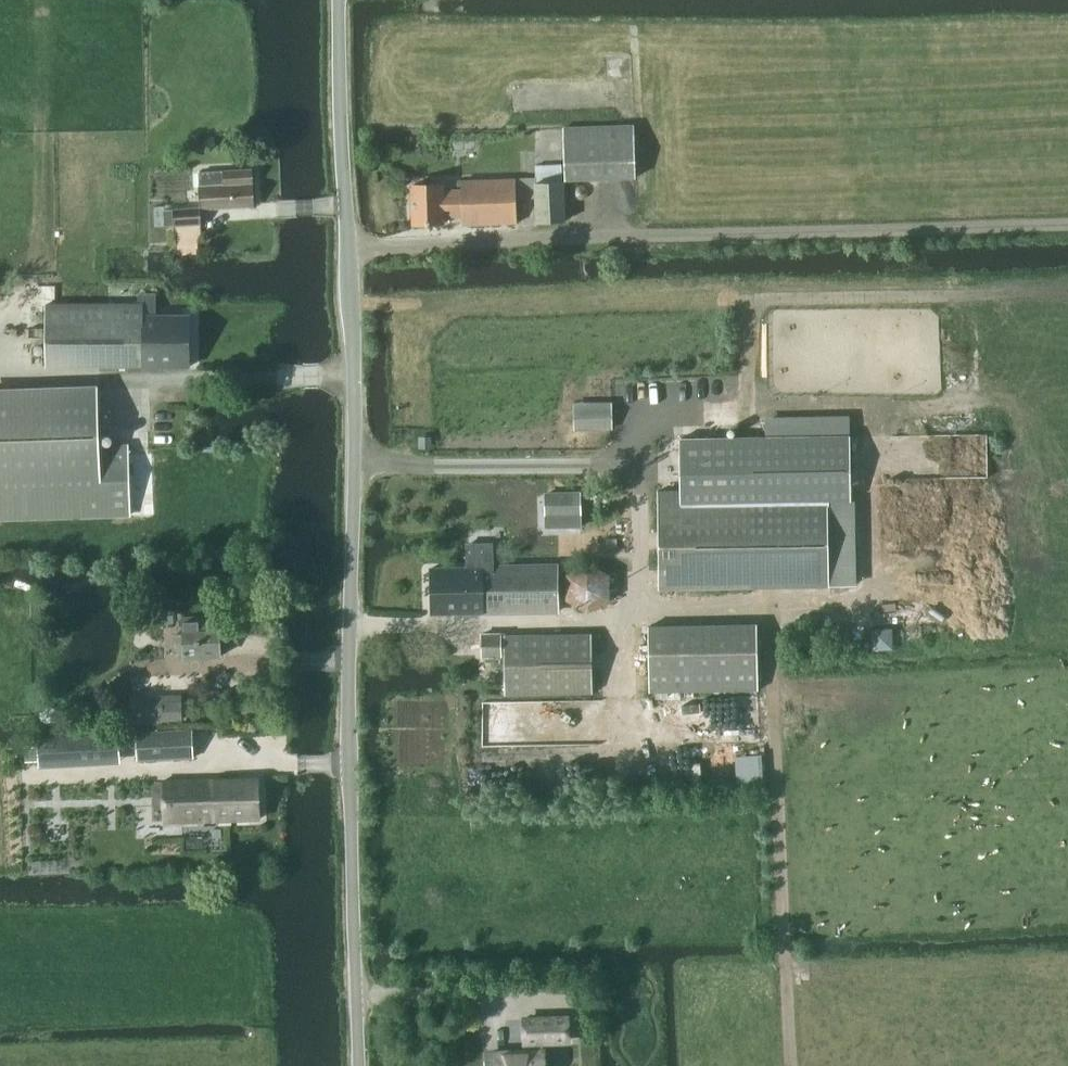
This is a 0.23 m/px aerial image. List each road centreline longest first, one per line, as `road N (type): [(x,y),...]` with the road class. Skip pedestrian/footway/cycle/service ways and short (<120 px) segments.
road 1 (tertiary): [(359,1065),(342,0)]
road 2 (track): [(793,1065),(786,925)]

